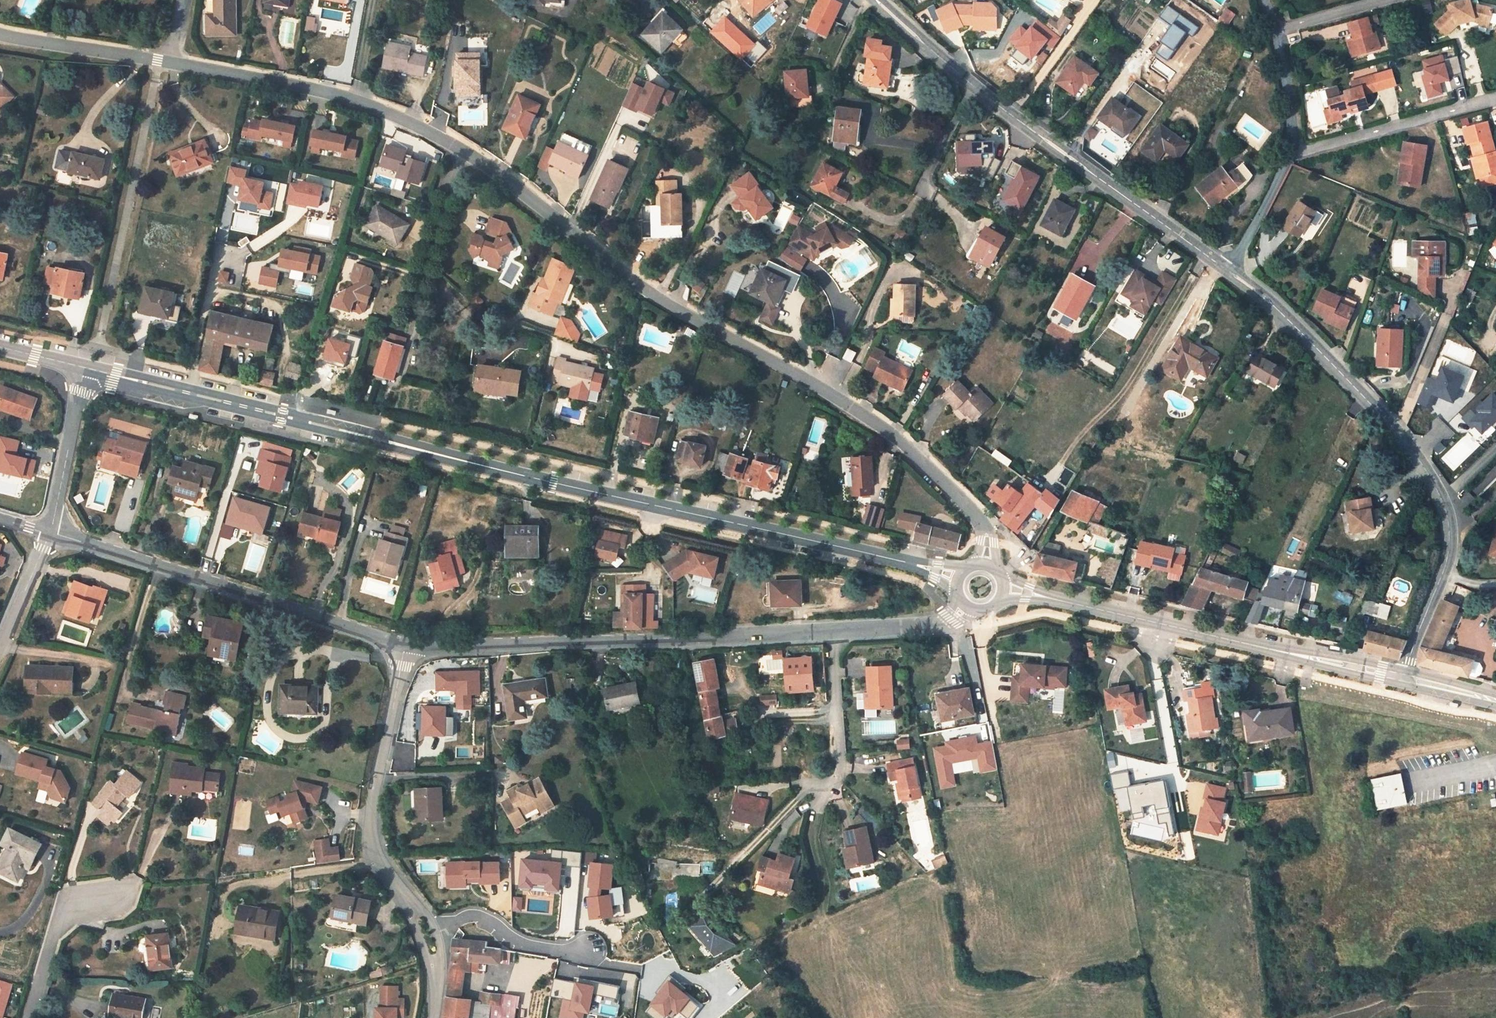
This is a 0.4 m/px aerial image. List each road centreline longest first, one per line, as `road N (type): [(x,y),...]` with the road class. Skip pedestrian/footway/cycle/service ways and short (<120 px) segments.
road 1 (secondary): [(916,569),(80,369)]
road 2 (residential): [(981,566),(979,521),(905,444),(643,290),(461,150)]
road 3 (residential): [(1227,271),(1268,301),(1398,432),(1435,484),(1453,536),(1449,575),(1402,678)]
road 4 (residential): [(877,0),(1047,141),(1227,271)]
road 5 (unclassified): [(834,633),(403,648)]
road 6 (unclassified): [(403,648),(50,535)]
road 7 (secondary): [(1402,678),(1049,600)]
road 8 (residential): [(461,150),(320,92),(170,64)]
road 9 (residential): [(403,648),(371,837),(419,932)]
road 10 (residential): [(493,323),(460,318),(424,271),(461,150)]
road 11 (residential): [(1287,157),(1495,102)]
road 12 (residential): [(593,953),(523,945),(473,915),(419,932)]
road 13 (residential): [(170,64),(0,36)]
road 14 (residential): [(814,787),(828,786),(842,768),(834,633)]
road 15 (residential): [(125,895),(58,921),(30,1017)]
road 16 (residential): [(80,369),(50,535)]
road 17 (unclassified): [(967,608),(946,628),(834,633)]
road 18 (residential): [(1227,271),(1287,157)]
road 19 (residential): [(1287,157),(1271,33)]
road 20 (residential): [(50,535),(0,649)]

